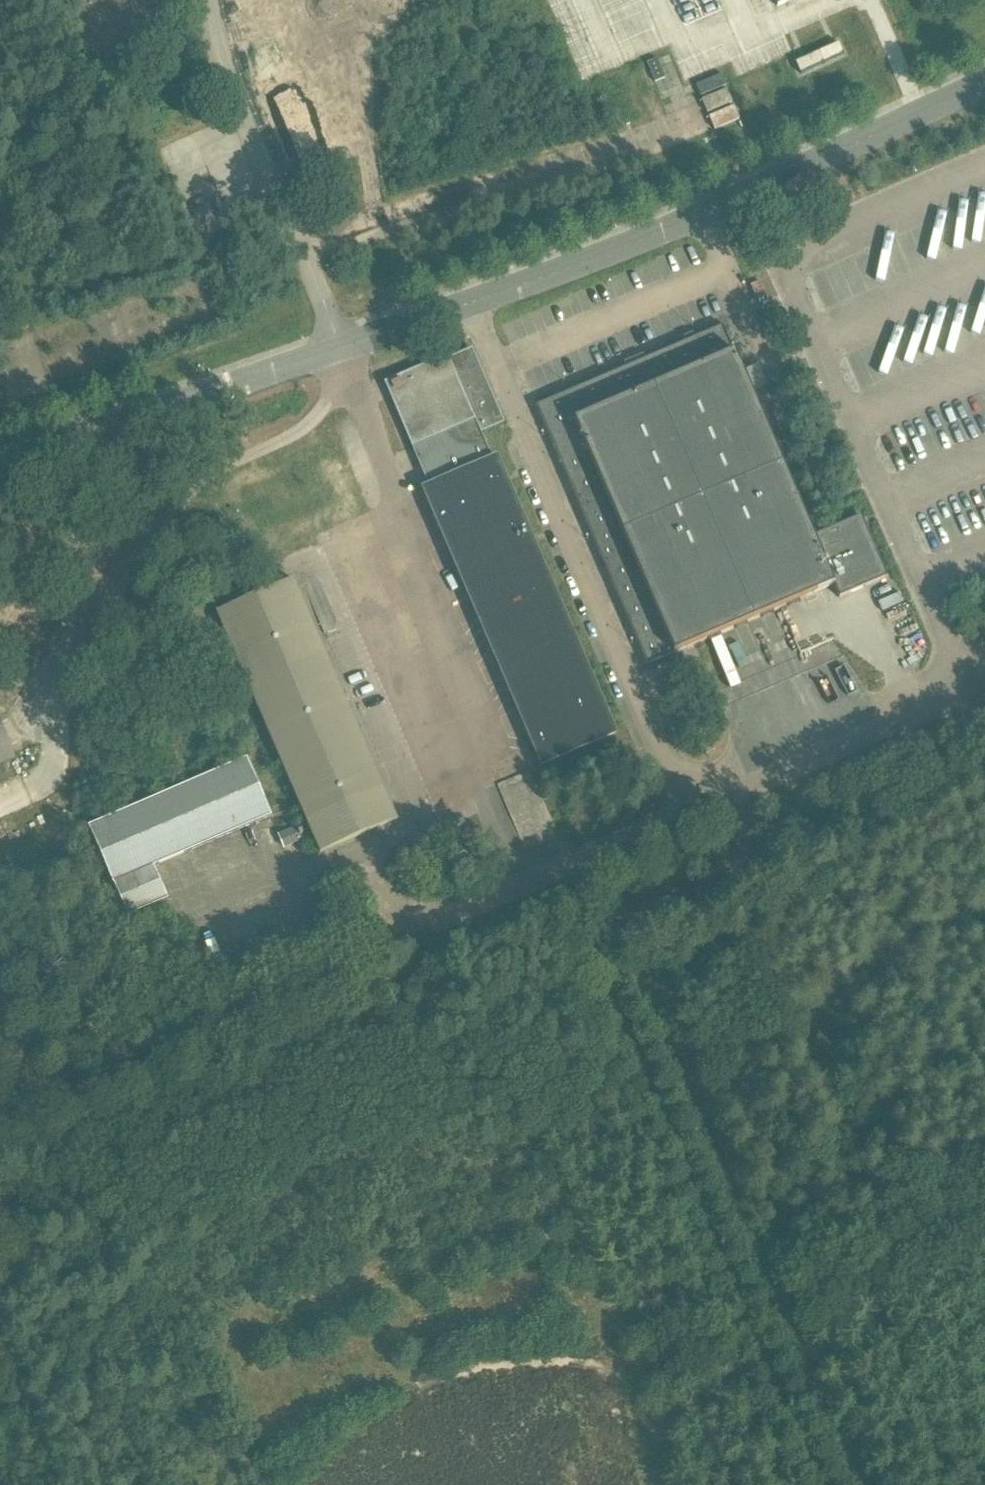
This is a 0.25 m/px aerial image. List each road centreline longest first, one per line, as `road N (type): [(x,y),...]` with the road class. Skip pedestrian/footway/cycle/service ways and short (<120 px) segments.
road 1 (track): [(970,708),(0,1131)]

